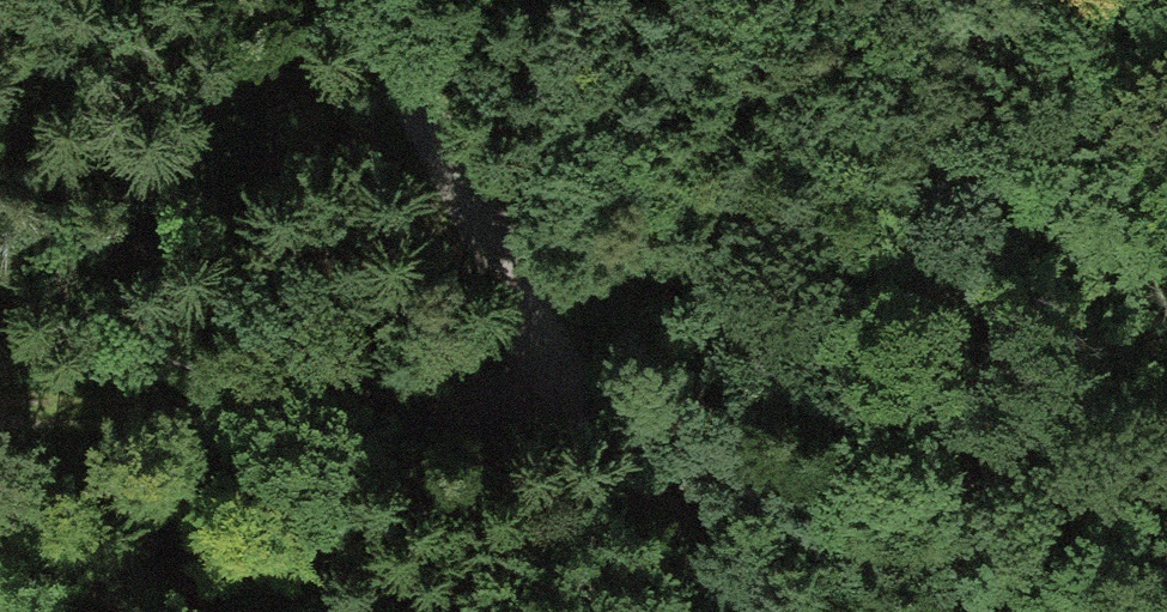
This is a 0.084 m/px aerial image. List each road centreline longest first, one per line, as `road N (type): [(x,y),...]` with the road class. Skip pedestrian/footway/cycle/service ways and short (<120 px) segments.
road 1 (track): [(735,611),(564,376),(357,0)]
road 2 (track): [(564,376),(914,179),(990,0)]
road 3 (track): [(564,376),(475,415),(0,415)]

